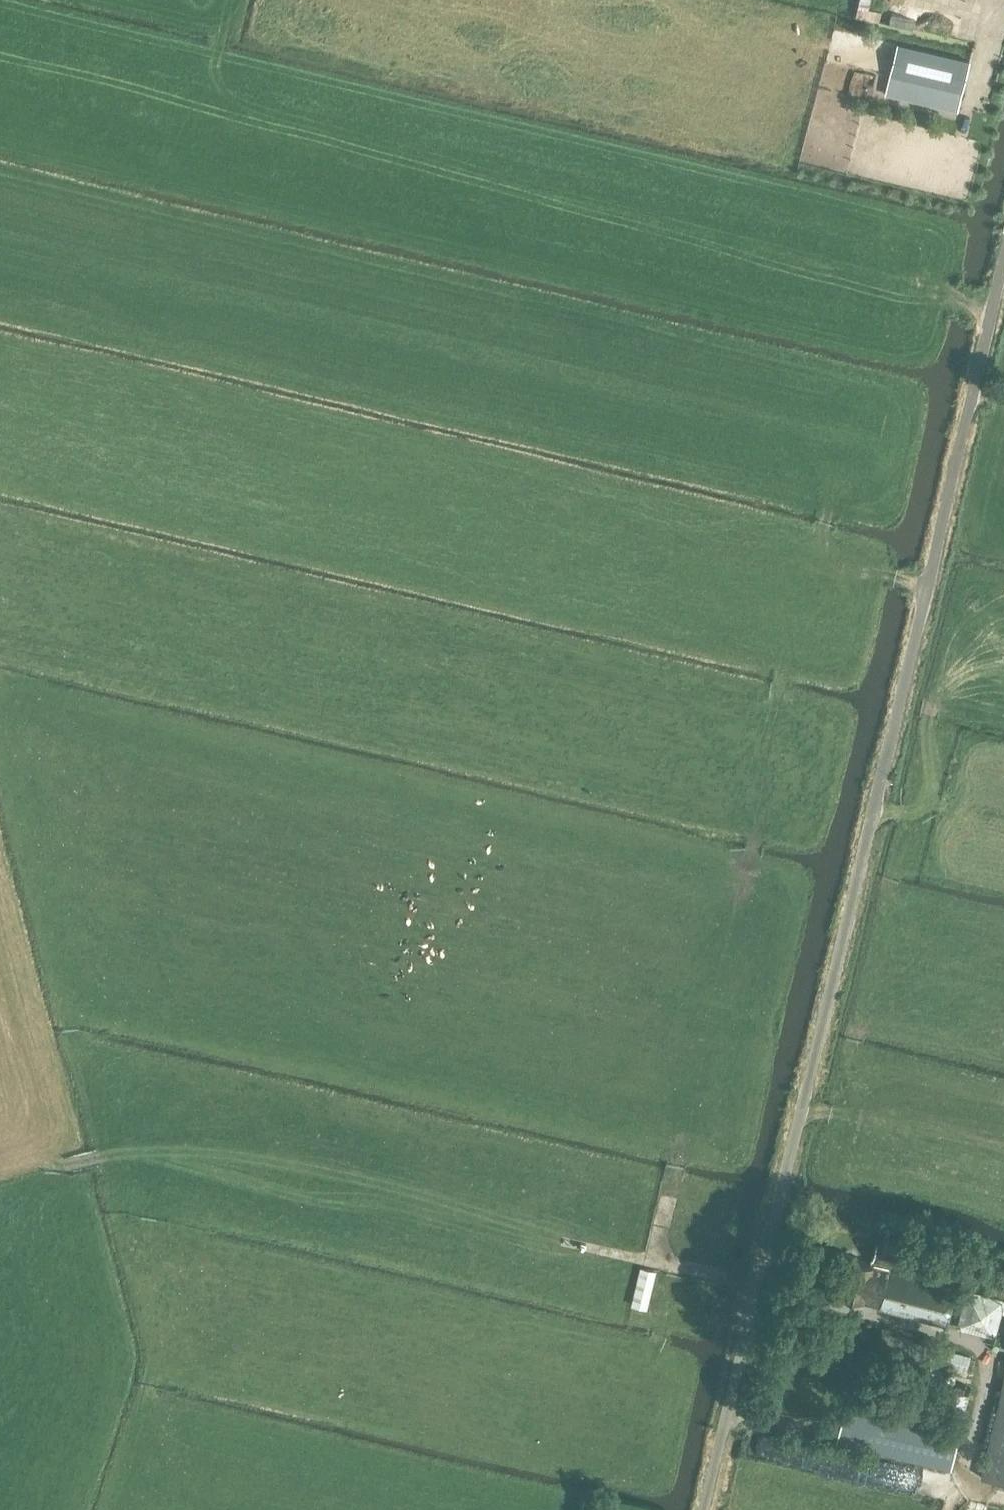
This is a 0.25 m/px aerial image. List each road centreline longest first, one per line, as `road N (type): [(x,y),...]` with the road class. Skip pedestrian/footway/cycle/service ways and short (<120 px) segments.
road 1 (unclassified): [(703,1509),(1003,262)]
road 2 (track): [(52,1168),(98,1156),(266,1171),(650,1260),(642,1296)]
road 3 (track): [(6,1104),(52,1168),(50,1271)]

